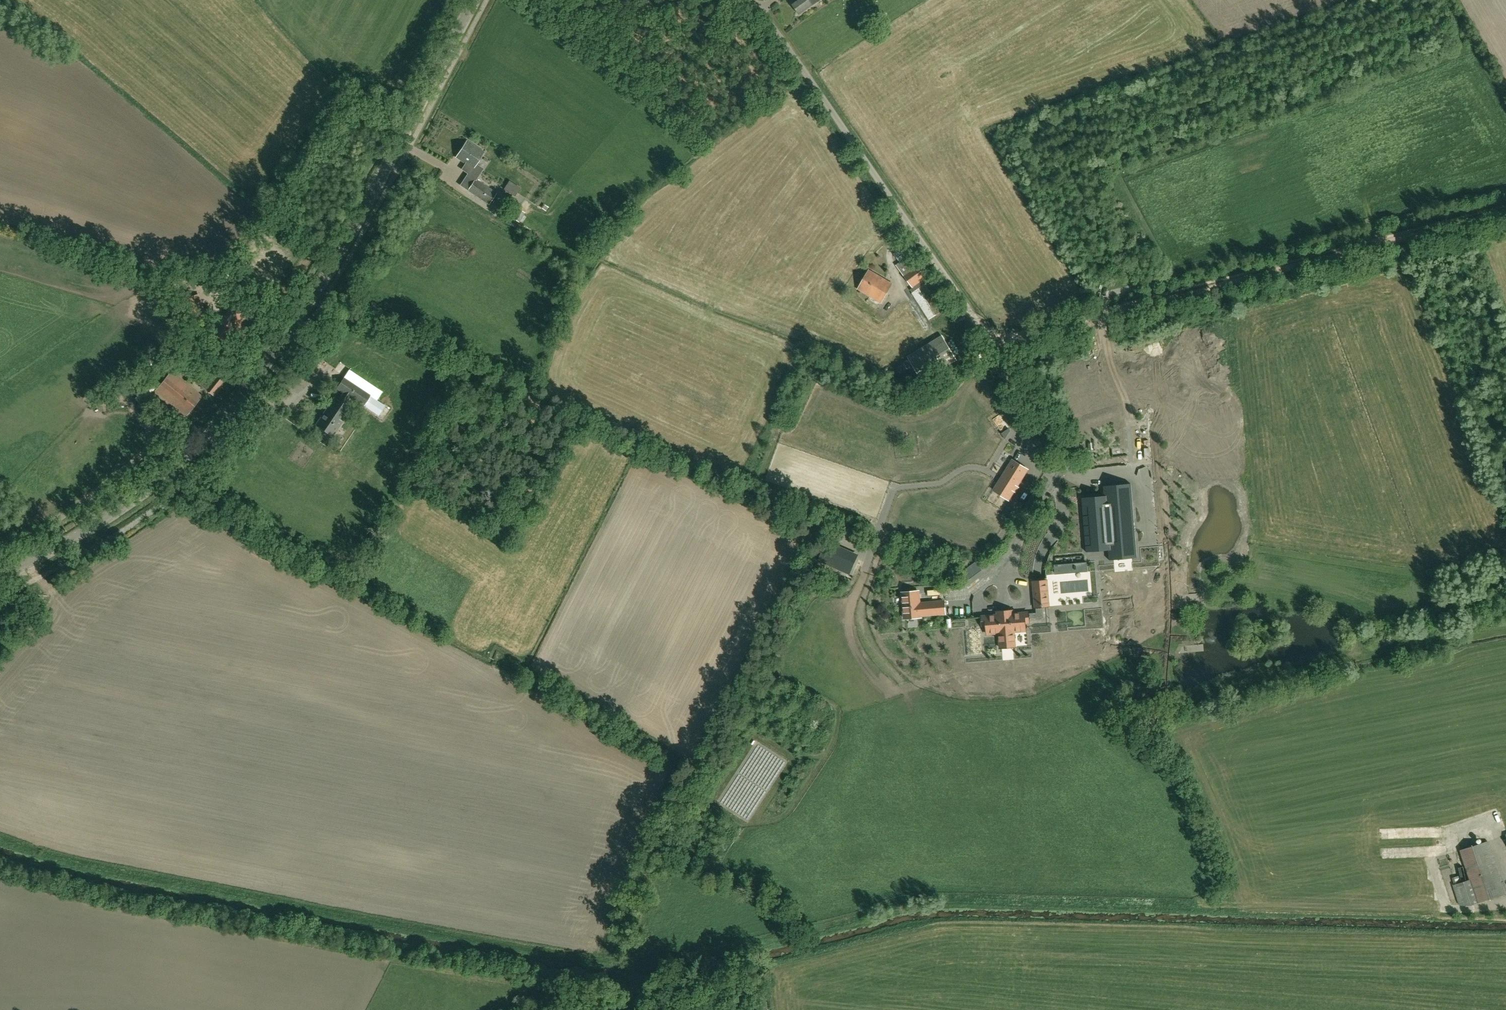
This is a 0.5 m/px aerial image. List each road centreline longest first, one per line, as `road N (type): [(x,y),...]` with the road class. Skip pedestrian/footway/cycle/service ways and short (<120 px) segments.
road 1 (tertiary): [(0,580),(115,515),(221,426),(315,295),(476,0)]
road 2 (unclassified): [(1098,316),(996,348),(752,0)]
road 3 (track): [(1098,316),(1505,211)]

